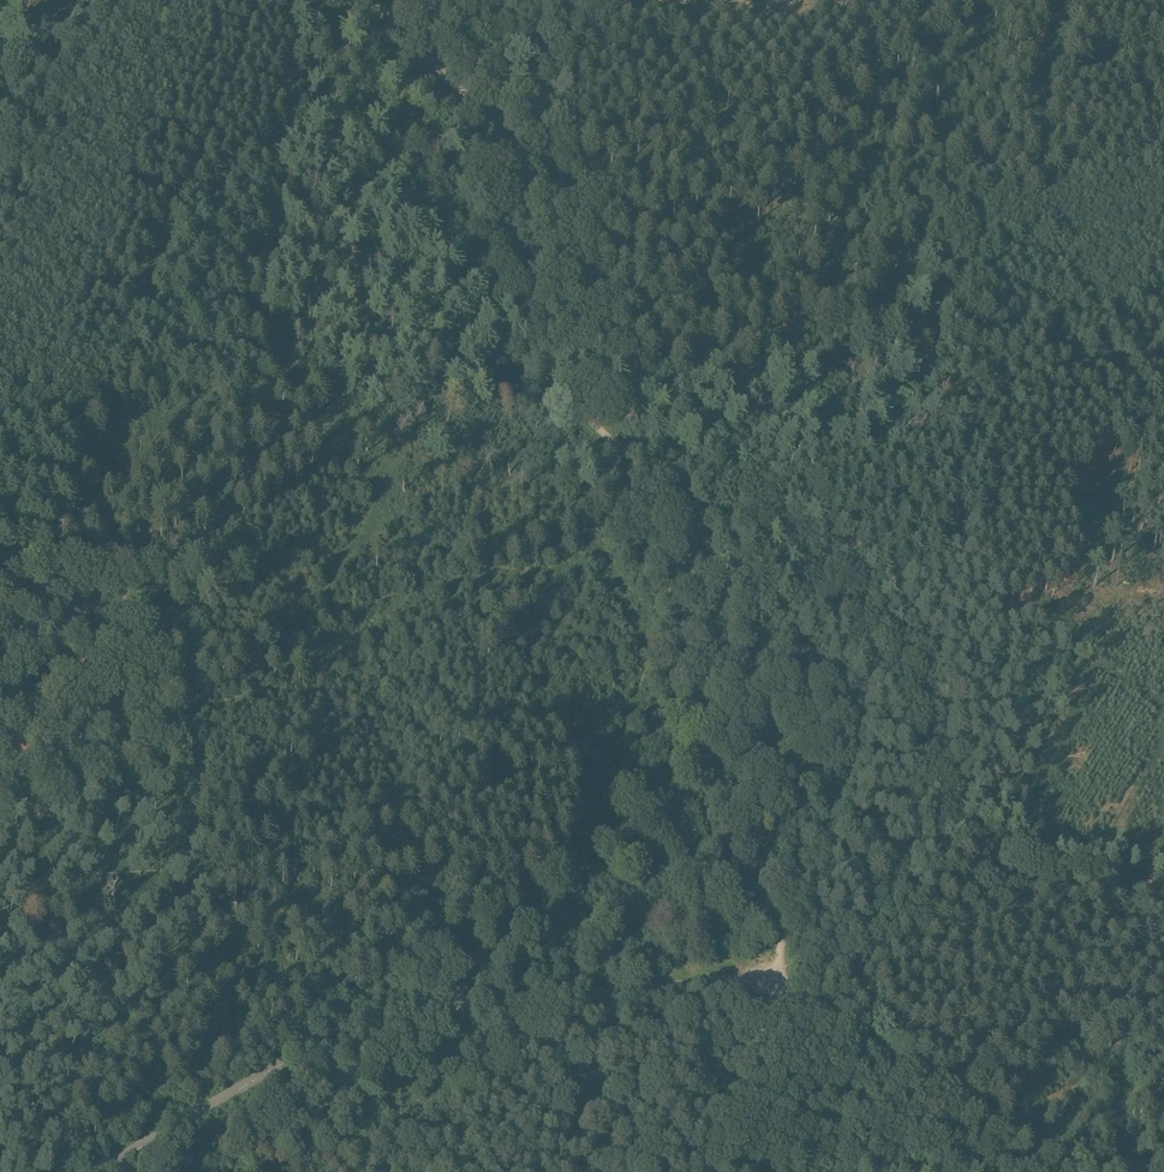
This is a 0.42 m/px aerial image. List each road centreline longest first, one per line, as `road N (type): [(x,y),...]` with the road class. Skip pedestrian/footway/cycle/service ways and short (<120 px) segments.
road 1 (track): [(774,990),(795,893),(857,764),(843,693),(820,664),(758,614),(664,486),(566,390),(530,242),(521,165),(367,0)]
road 2 (track): [(774,990),(724,986),(396,1018),(334,1038),(103,1171)]
road 3 (track): [(1149,1171),(1112,1171),(1012,1135),(826,1015),(774,990)]
road 4 (track): [(685,0),(609,41),(574,48),(424,0)]
road 5 (track): [(717,1171),(731,1095),(774,990)]

